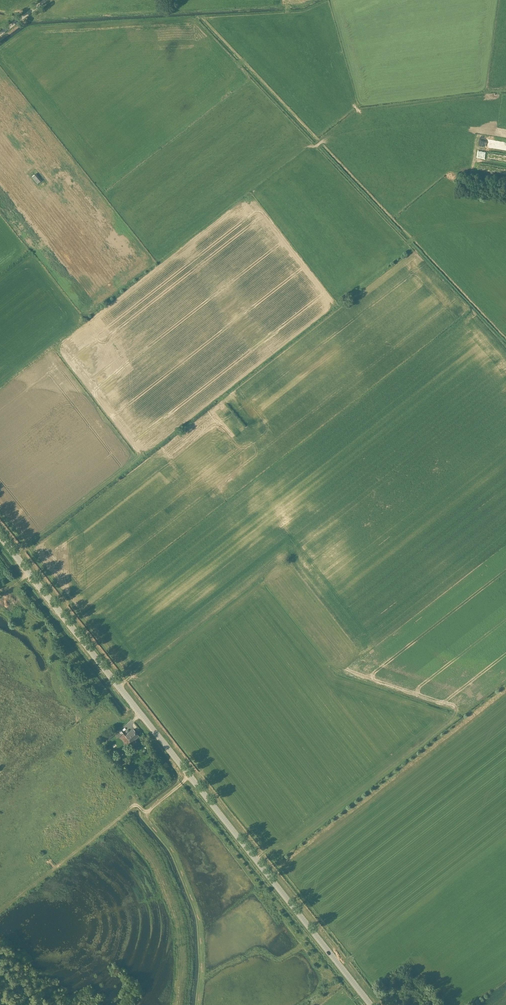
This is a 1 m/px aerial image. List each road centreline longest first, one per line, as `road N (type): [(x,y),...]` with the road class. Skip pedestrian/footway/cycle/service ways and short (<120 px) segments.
road 1 (unclassified): [(370,1004),(0,535)]

